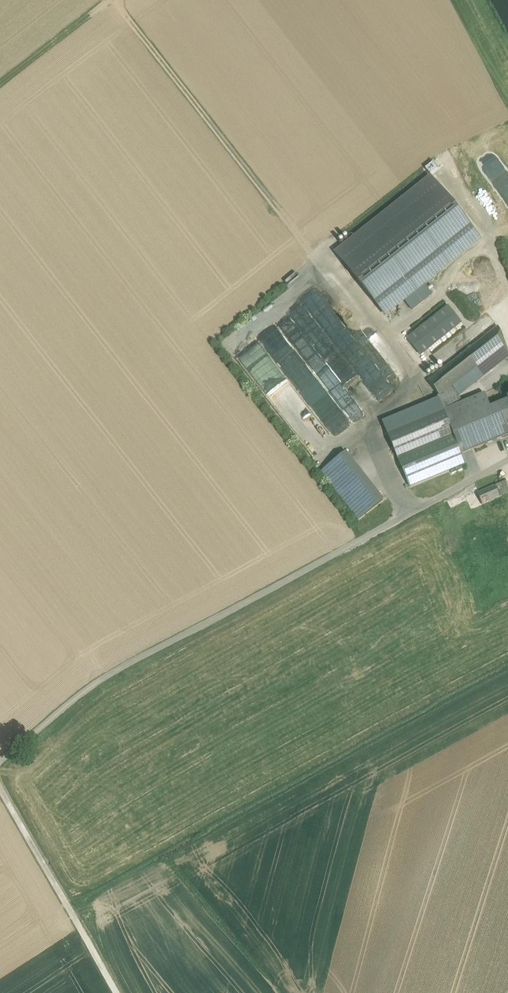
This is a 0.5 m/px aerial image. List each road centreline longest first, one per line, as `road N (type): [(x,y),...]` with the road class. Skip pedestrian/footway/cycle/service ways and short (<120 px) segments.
road 1 (track): [(0,87),(106,8),(377,323),(411,372),(408,395)]
road 2 (residential): [(0,757),(118,668),(507,461)]
road 3 (track): [(117,992),(0,790)]

